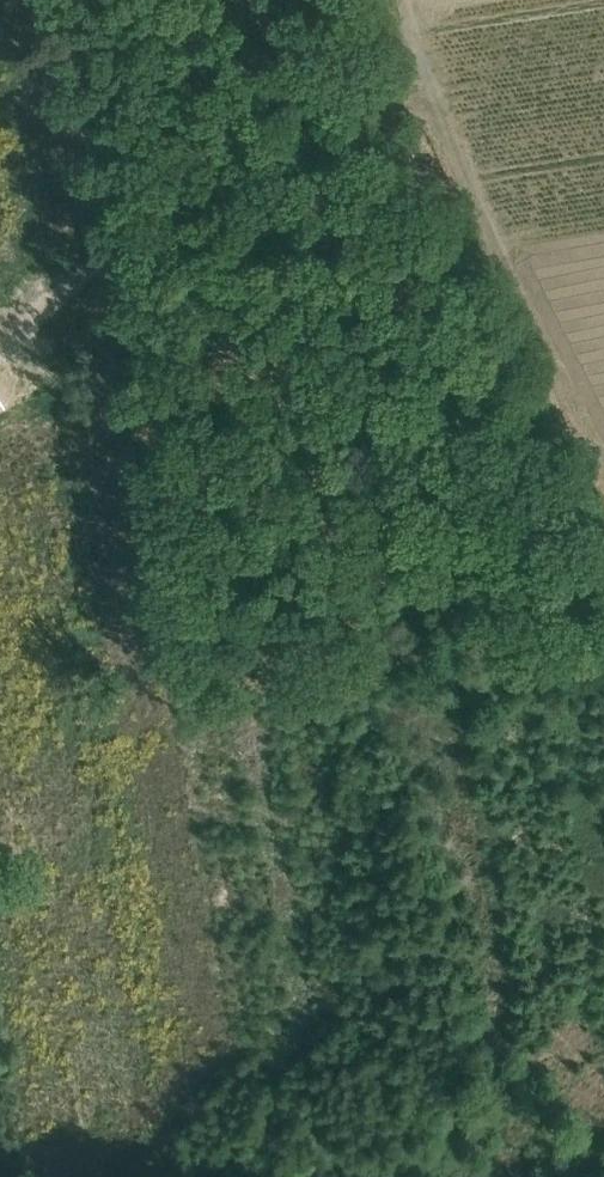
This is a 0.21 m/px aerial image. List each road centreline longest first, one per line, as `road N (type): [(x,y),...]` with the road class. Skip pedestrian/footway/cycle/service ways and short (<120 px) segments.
road 1 (track): [(415,0),(438,74),(603,438)]

